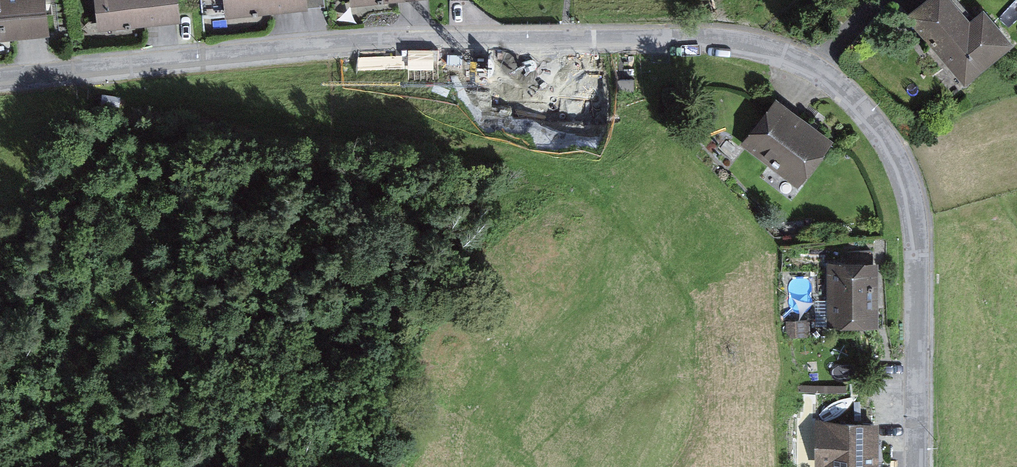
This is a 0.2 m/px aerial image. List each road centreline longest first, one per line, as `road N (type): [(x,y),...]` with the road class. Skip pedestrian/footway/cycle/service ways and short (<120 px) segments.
road 1 (residential): [(0,78),(473,42),(693,39),(757,45),(812,67),(867,113),(906,175),(920,257),(919,466)]

